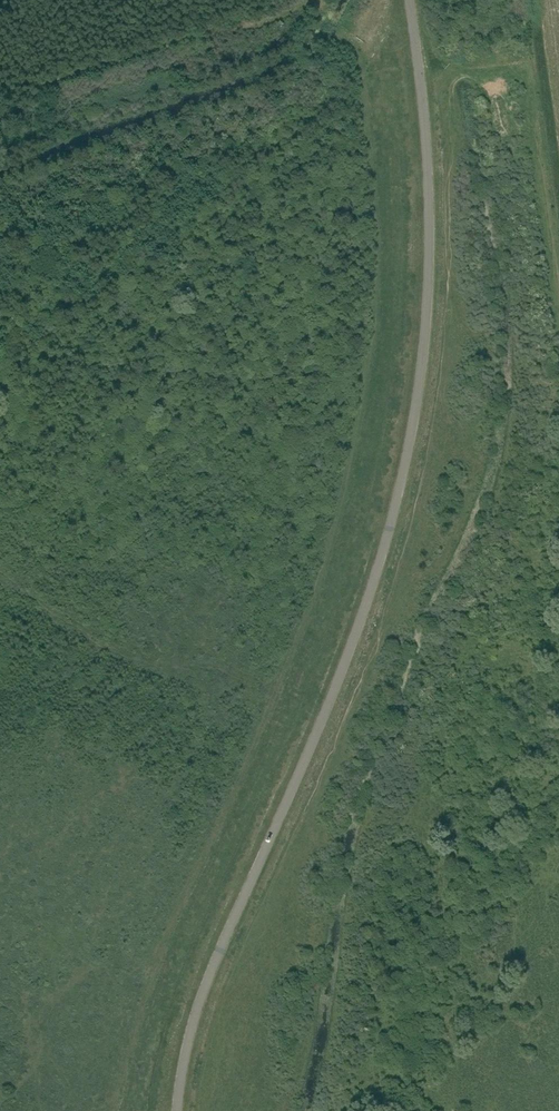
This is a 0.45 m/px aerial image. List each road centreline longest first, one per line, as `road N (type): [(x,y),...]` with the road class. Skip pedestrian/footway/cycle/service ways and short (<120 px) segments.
road 1 (unclassified): [(178,1110),(201,996),(348,658),(386,548),(409,440),(428,231),(407,0)]

